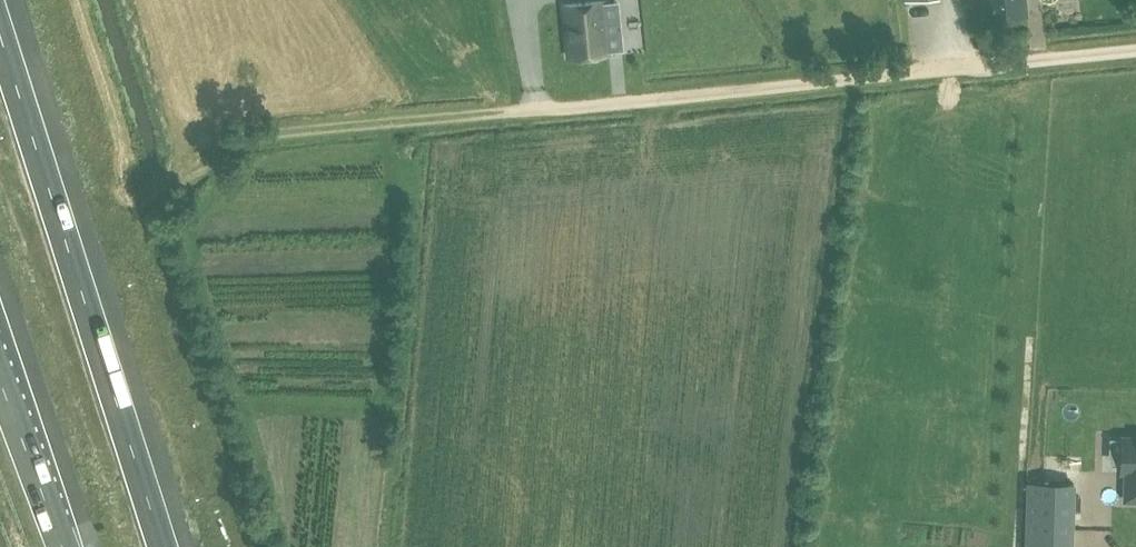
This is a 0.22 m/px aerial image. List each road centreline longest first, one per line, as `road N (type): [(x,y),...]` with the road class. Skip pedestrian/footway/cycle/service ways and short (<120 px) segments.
road 1 (motorway): [(166,546),(0,33)]
road 2 (motorway): [(63,546),(0,379)]

